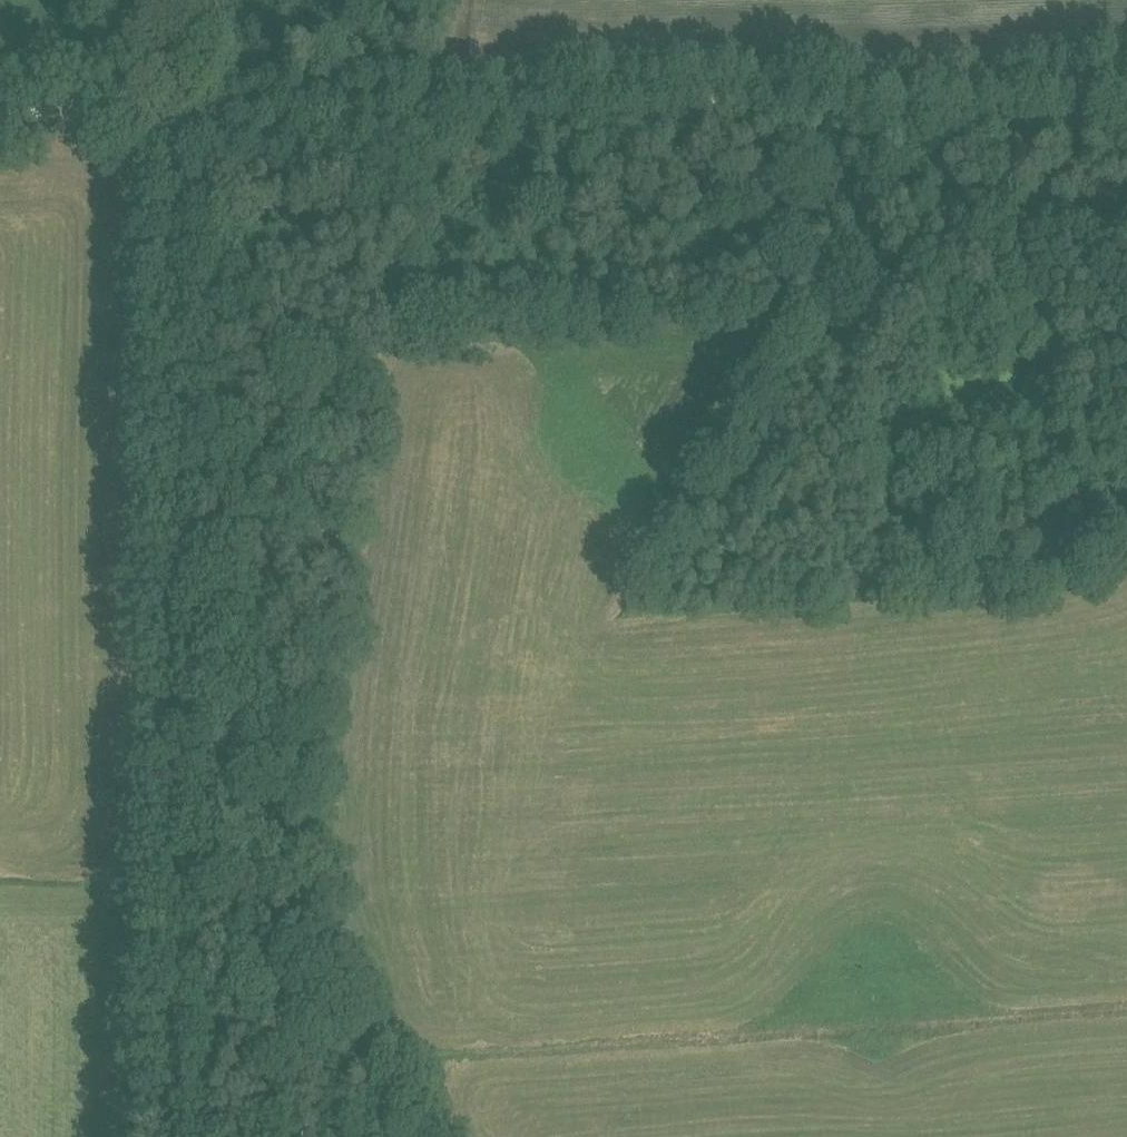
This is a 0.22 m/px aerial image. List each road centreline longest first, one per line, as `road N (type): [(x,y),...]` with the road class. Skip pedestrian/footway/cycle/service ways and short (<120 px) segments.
road 1 (track): [(0,111),(1126,87)]
road 2 (track): [(150,1136),(154,873)]

